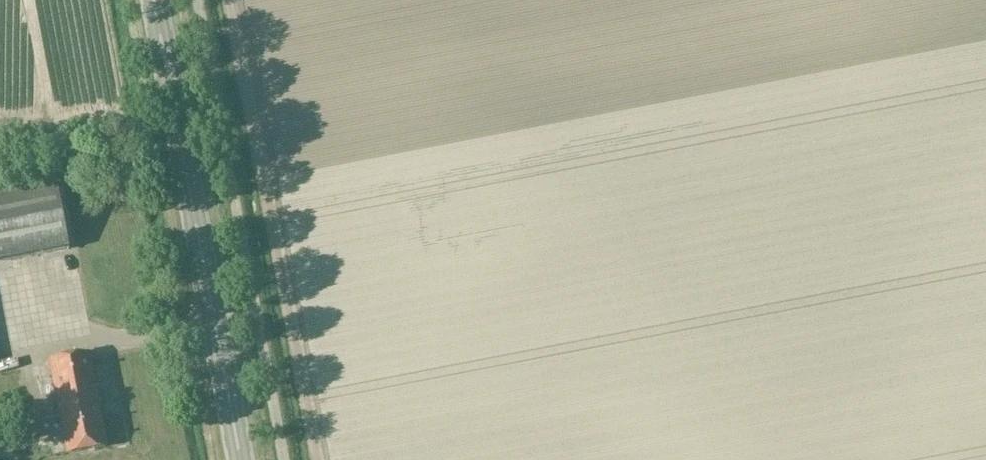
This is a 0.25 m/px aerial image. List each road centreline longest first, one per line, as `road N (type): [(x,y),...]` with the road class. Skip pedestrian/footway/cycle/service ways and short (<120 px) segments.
road 1 (secondary): [(240,459),(153,0)]

